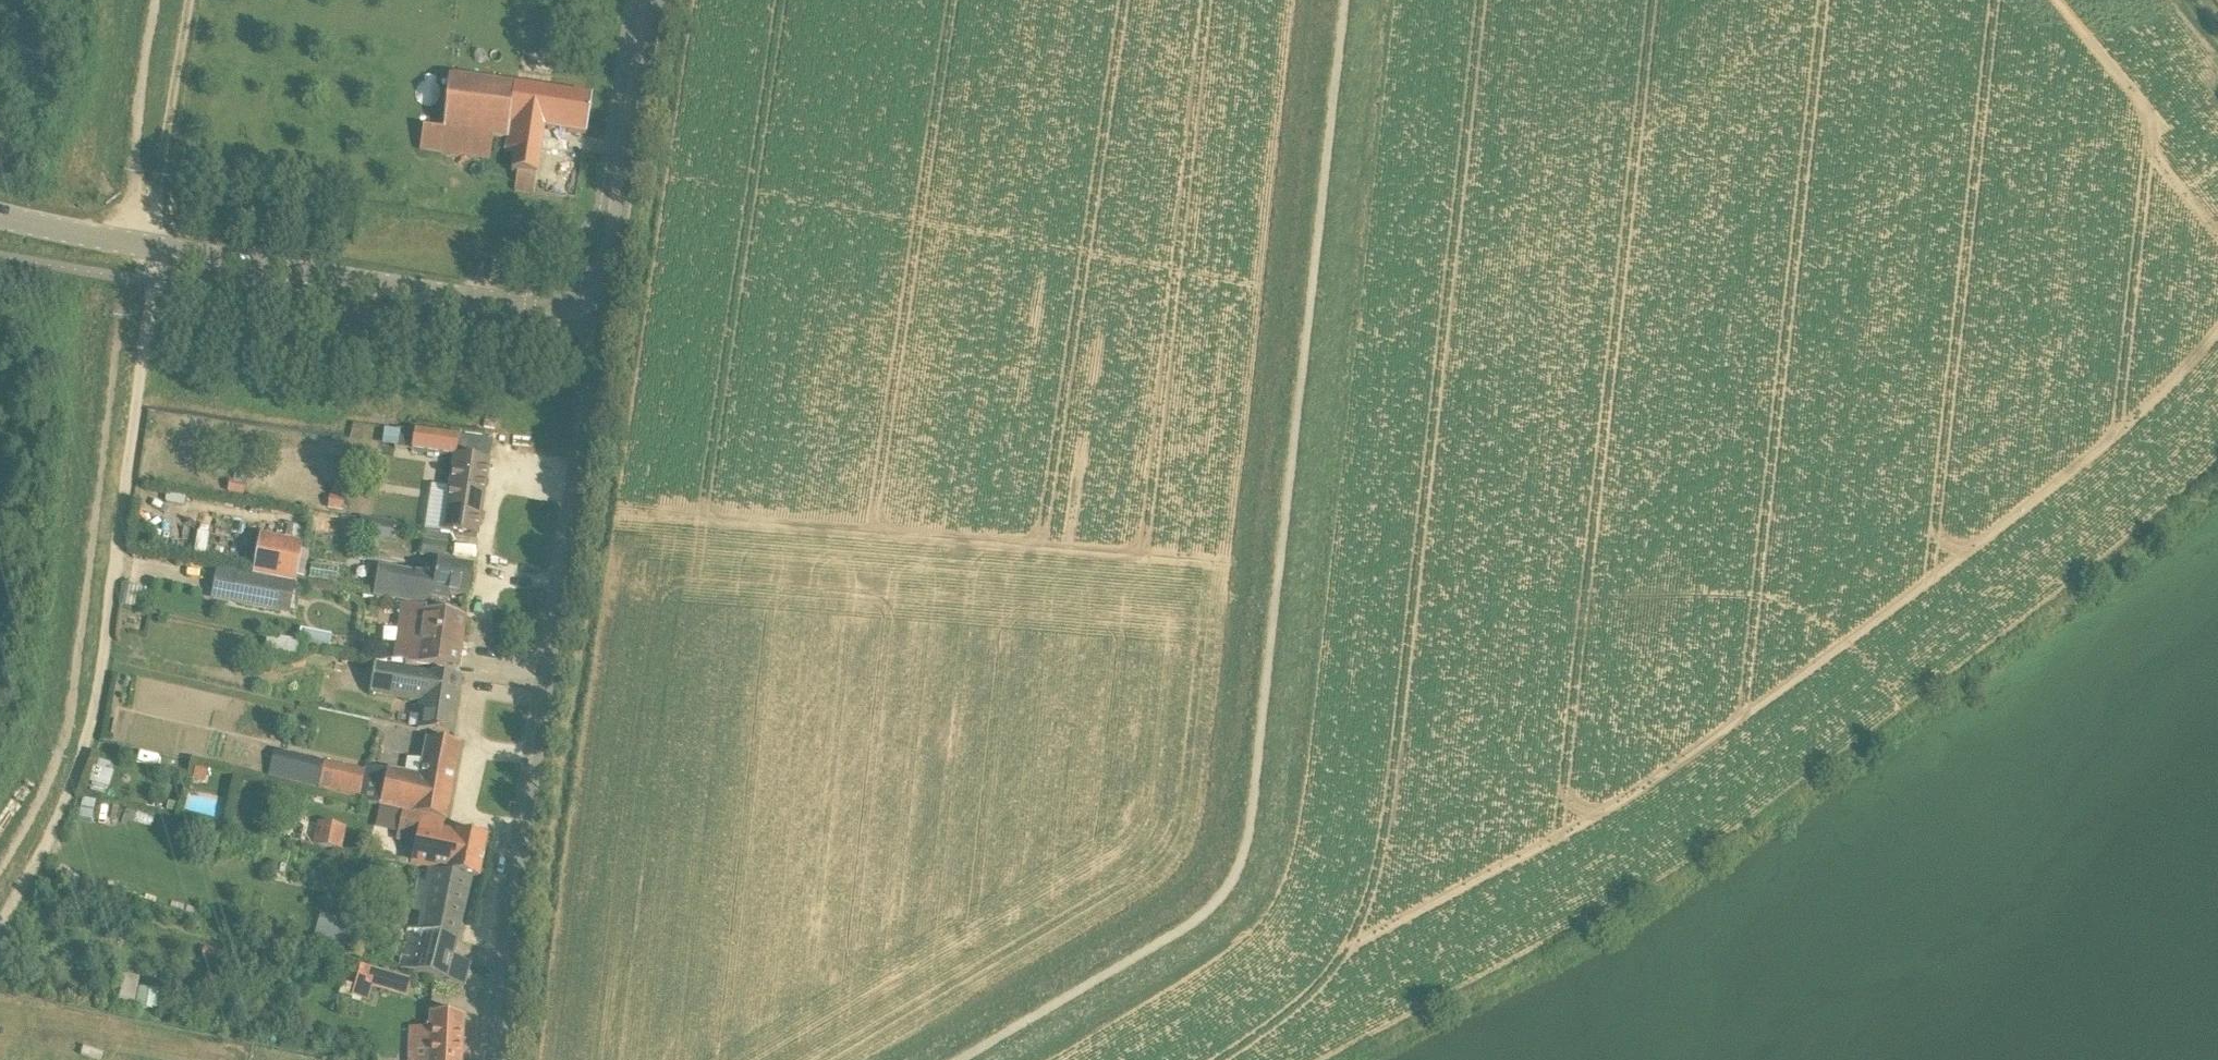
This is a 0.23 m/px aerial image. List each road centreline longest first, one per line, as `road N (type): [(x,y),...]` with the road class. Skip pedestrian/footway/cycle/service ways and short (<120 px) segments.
road 1 (unclassified): [(489,1059),(586,375),(574,323)]
road 2 (unclassified): [(0,927),(44,855),(89,748),(158,251)]
road 3 (unclassified): [(574,323),(158,251)]
road 4 (unclassified): [(574,323),(581,298),(600,278),(609,238),(645,0)]
road 5 (unclassified): [(158,251),(0,219)]

